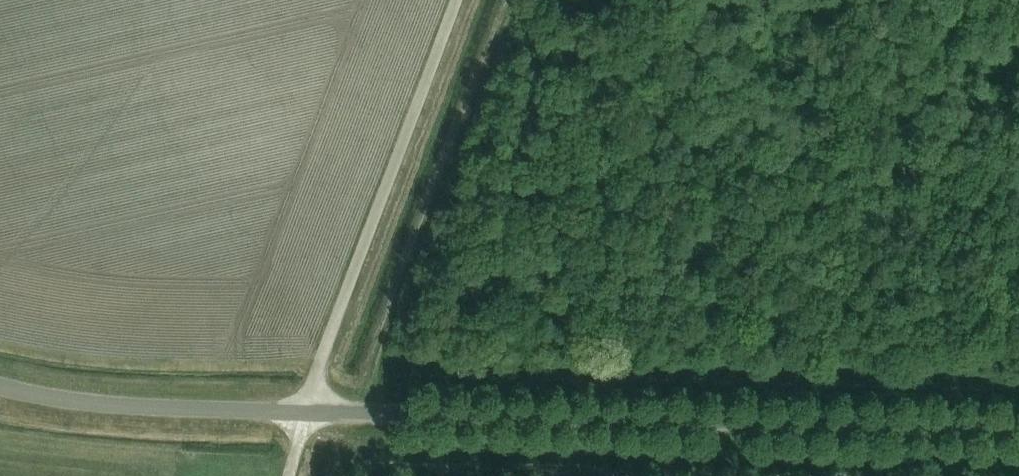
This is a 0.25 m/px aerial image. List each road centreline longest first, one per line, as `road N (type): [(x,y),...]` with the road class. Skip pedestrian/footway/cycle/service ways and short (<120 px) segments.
road 1 (unclassified): [(1018,432),(442,422),(0,389)]

